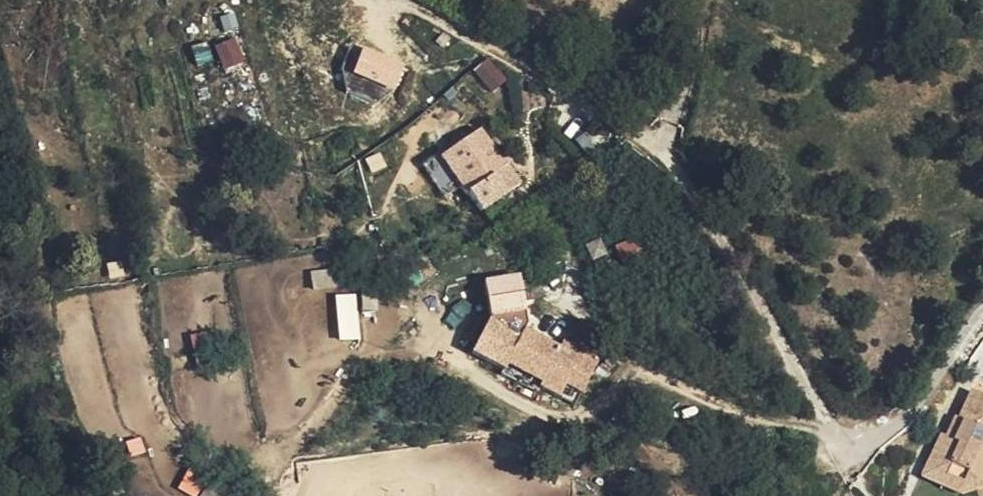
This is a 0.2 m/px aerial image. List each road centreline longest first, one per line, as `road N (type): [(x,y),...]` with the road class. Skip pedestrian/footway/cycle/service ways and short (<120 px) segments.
road 1 (track): [(850,439),(643,373),(621,378),(588,412),(547,422),(429,354),(363,359),(272,474)]

